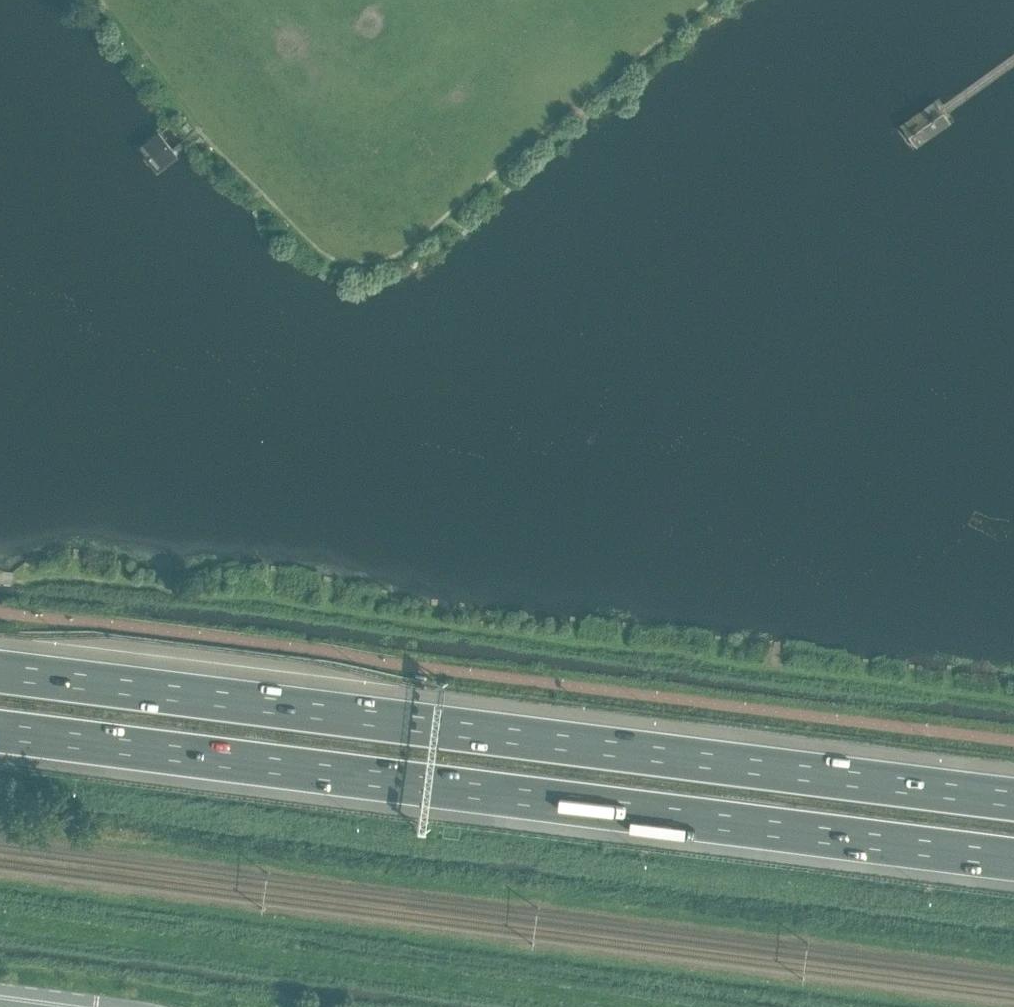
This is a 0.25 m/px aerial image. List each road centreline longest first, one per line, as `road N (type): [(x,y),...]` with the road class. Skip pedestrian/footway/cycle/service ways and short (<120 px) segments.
road 1 (motorway): [(1013,800),(0,672)]
road 2 (motorway): [(0,731),(1013,859)]

